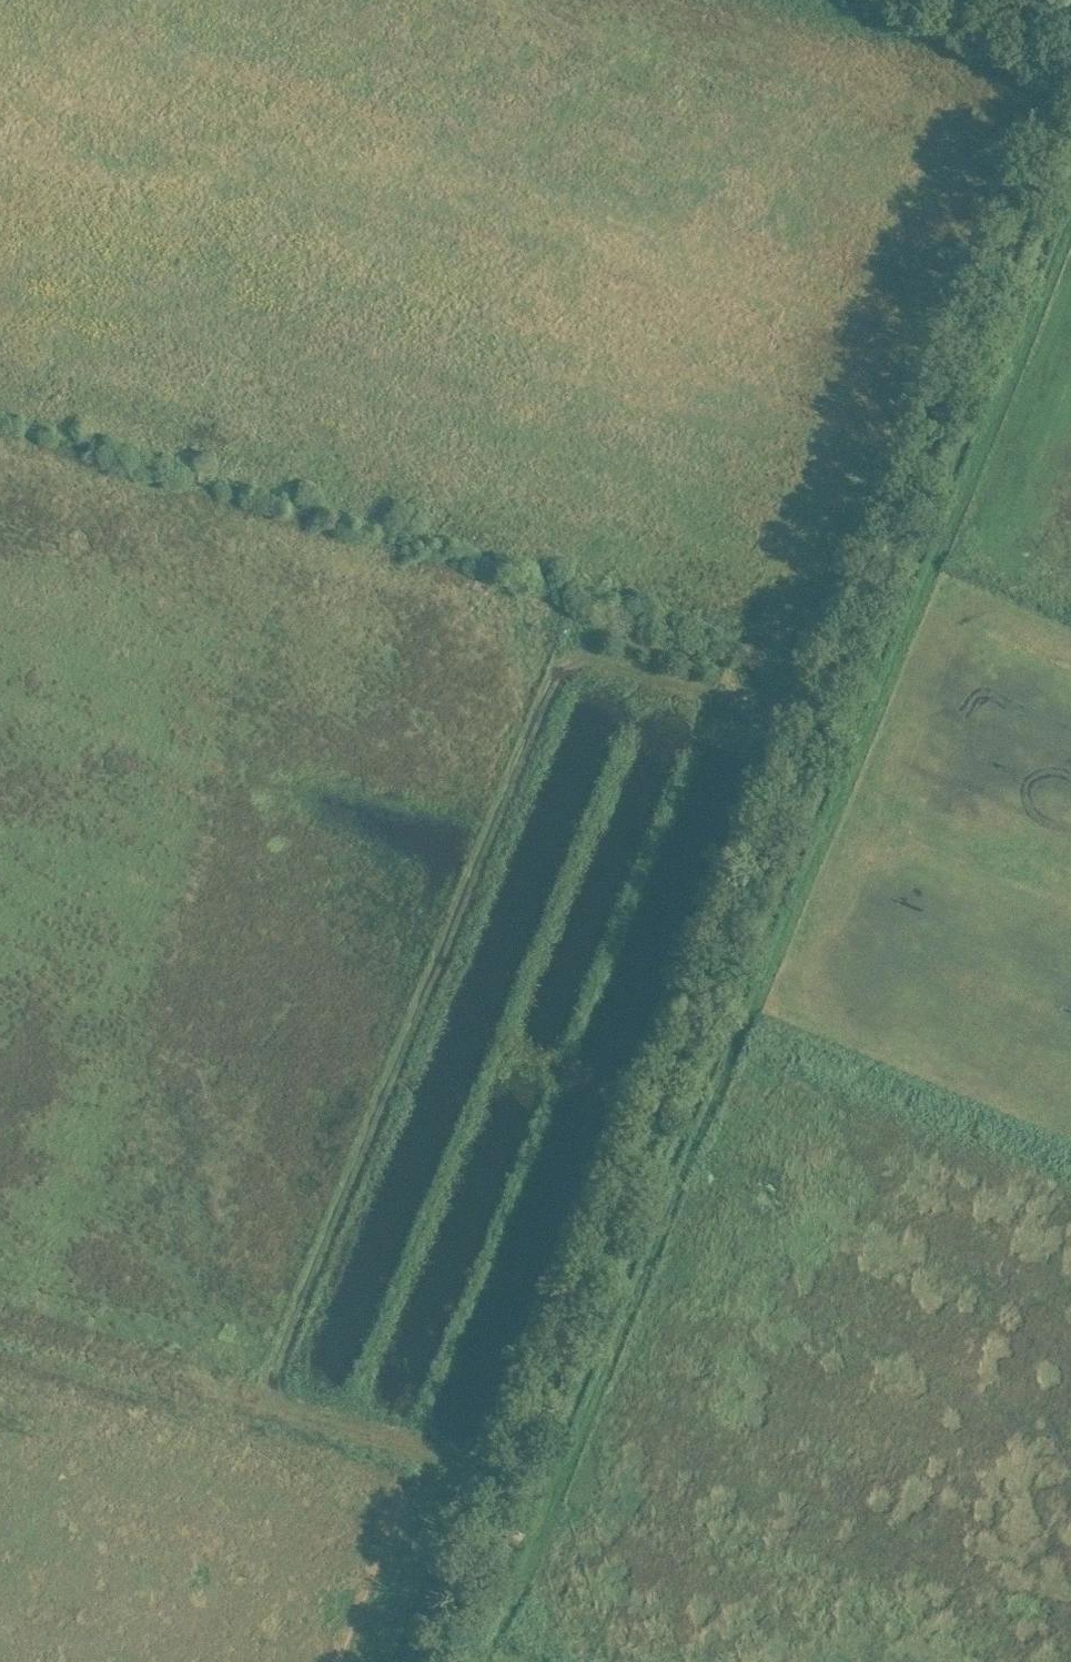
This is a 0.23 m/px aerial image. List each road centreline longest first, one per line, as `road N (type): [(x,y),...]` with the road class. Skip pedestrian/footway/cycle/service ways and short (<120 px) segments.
road 1 (track): [(1070,99),(512,1467)]
road 2 (track): [(503,1505),(438,1661)]
road 3 (track): [(1070,36),(955,0)]

